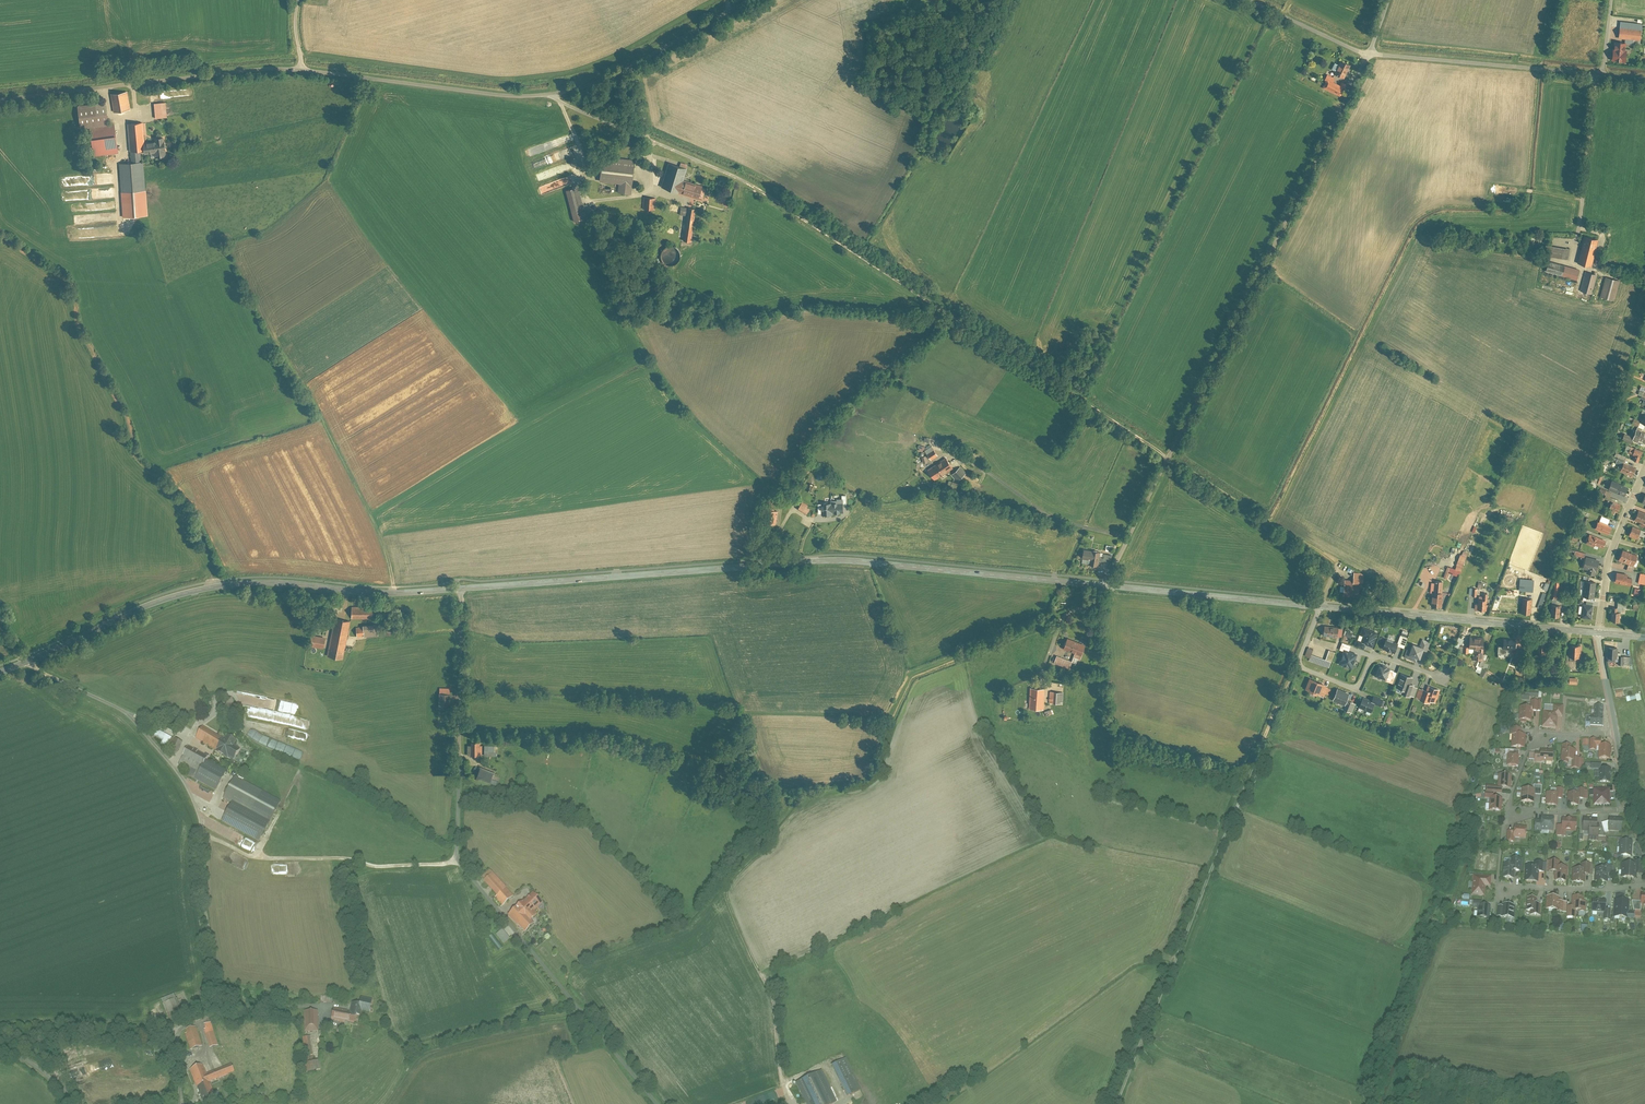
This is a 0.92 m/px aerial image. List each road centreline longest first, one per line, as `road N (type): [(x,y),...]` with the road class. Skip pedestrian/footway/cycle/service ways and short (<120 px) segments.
road 1 (tertiary): [(1105,586),(835,562),(461,588)]
road 2 (track): [(621,129),(765,193),(1172,449)]
road 3 (residential): [(655,1103),(454,860),(461,588)]
road 4 (residential): [(1128,539),(1369,54)]
road 5 (track): [(1298,658),(1116,1103)]
road 6 (tertiary): [(461,588),(390,593),(224,585),(156,603),(26,662)]
road 7 (track): [(0,237),(71,286),(79,327),(125,417),(138,460),(187,506),(222,581)]
road 8 (residential): [(26,662),(129,716),(190,791),(223,996)]
road 9 (residential): [(0,100),(304,68)]
road 10 (tertiary): [(1599,632),(1320,606)]
road 11 (track): [(454,860),(253,859),(201,834)]
road 12 (residential): [(304,68),(552,96)]
road 13 (residential): [(1369,54),(1601,76)]
road 14 (residential): [(1320,606),(1301,666),(1350,687),(1378,655),(1442,676)]
road 15 (residential): [(552,96),(627,70),(749,0)]
road 16 (tertiary): [(1320,606),(1105,586)]
road 17 (residential): [(1128,539),(1060,520),(959,458)]
road 18 (track): [(1595,75),(1576,248)]
road 19 (residential): [(1644,466),(1610,546),(1599,632)]
road 20 (residential): [(1644,884),(1506,889)]
road 21 (residential): [(1250,0),(1369,54)]
road 22 (residential): [(223,996),(179,1033),(180,1103)]
road 23 (residential): [(1040,683),(1064,617),(1105,586)]

